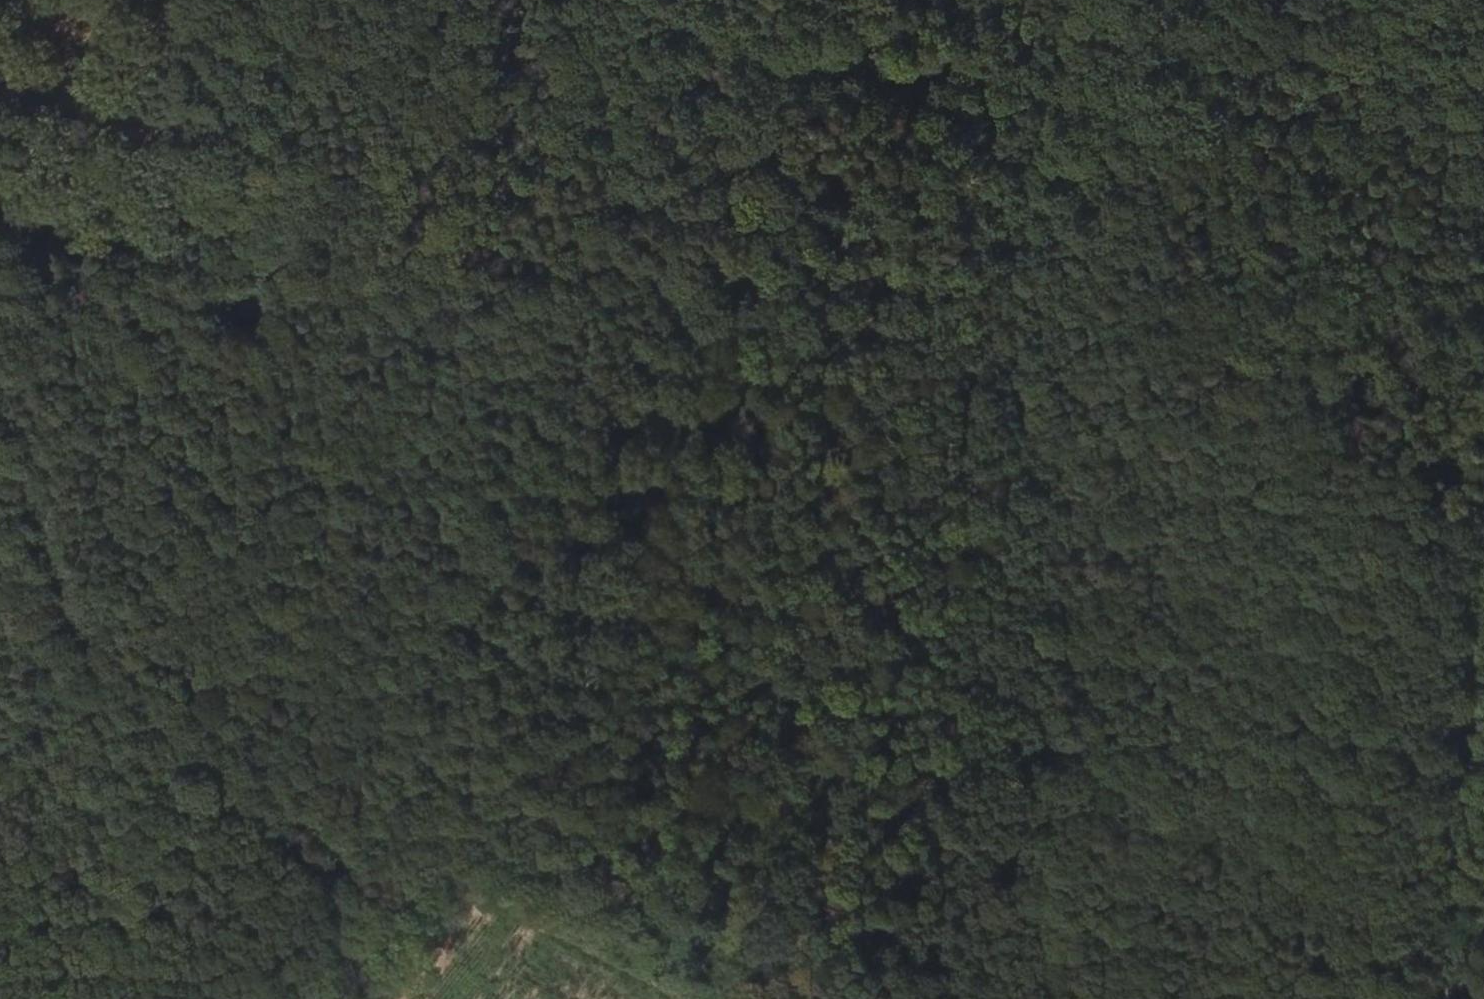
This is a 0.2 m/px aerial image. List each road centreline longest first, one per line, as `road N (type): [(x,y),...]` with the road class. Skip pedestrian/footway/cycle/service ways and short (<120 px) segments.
road 1 (unclassified): [(1436,998),(1483,643)]

